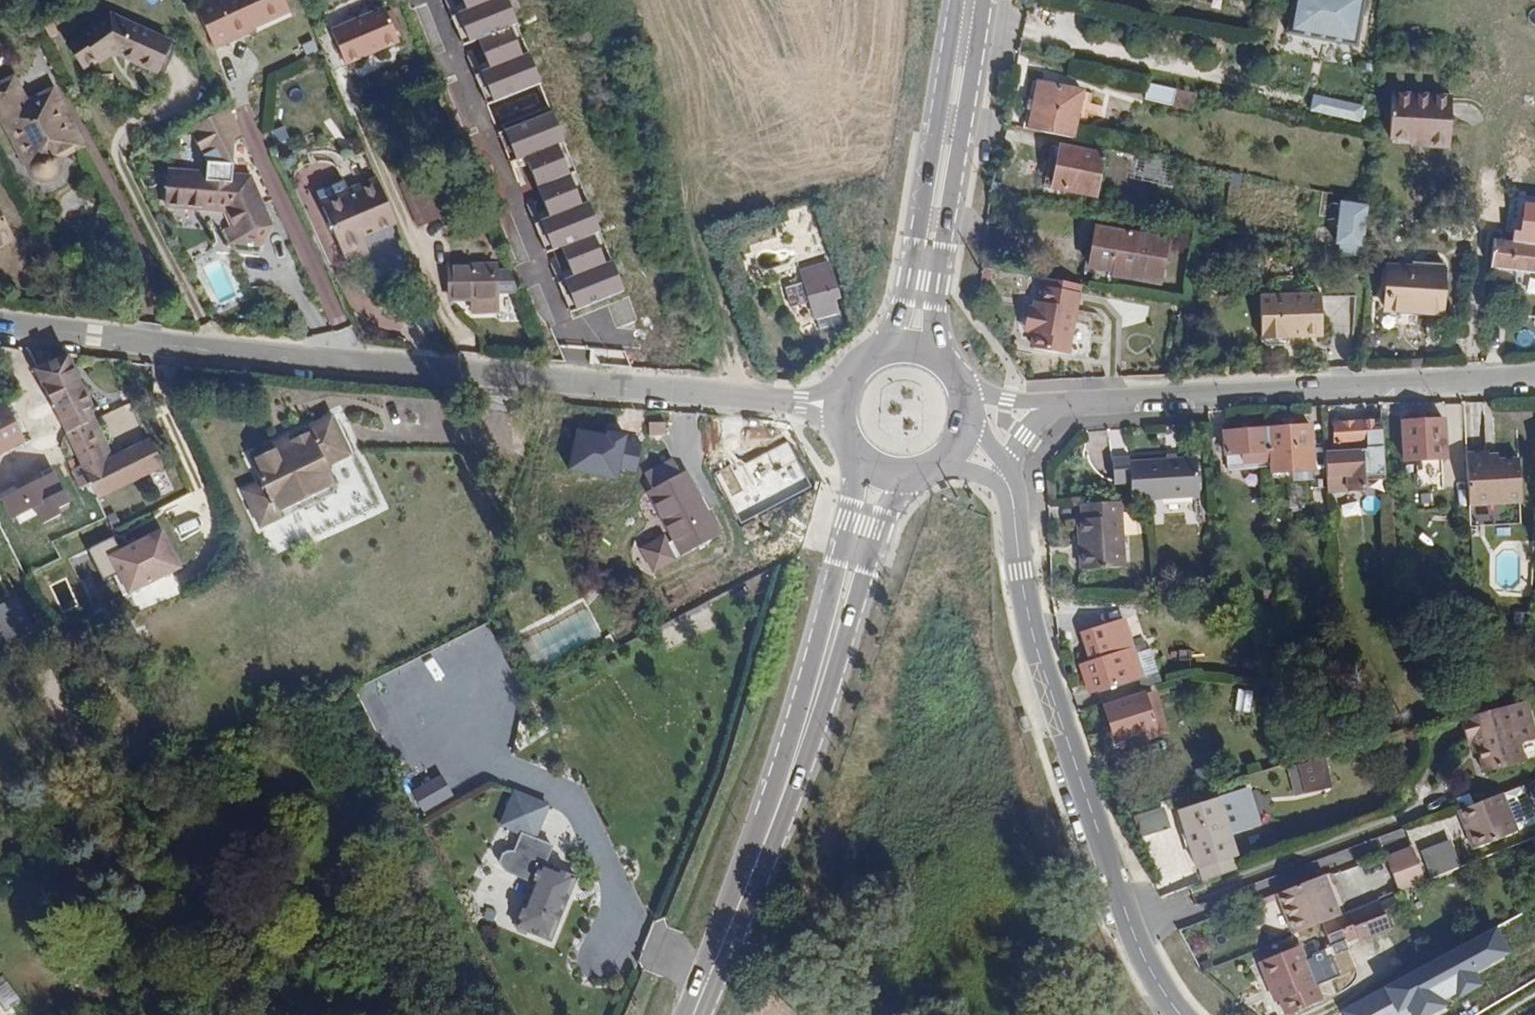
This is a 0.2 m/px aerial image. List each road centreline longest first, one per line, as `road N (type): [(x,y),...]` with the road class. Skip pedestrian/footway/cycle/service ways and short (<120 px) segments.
road 1 (residential): [(839,403),(0,325)]
road 2 (tertiary): [(1009,484),(1042,666),(1132,931),(1182,1014)]
road 3 (residential): [(1534,377),(1070,403)]
road 4 (primary): [(853,453),(855,498),(774,820)]
road 5 (primary): [(951,370),(933,308),(984,0)]
road 6 (primary): [(957,0),(904,305),(867,359)]
road 7 (primary): [(774,820),(883,513),(914,476)]
road 8 (primary): [(774,820),(693,1014)]
road 9 (residential): [(1070,403),(991,396),(955,376)]

